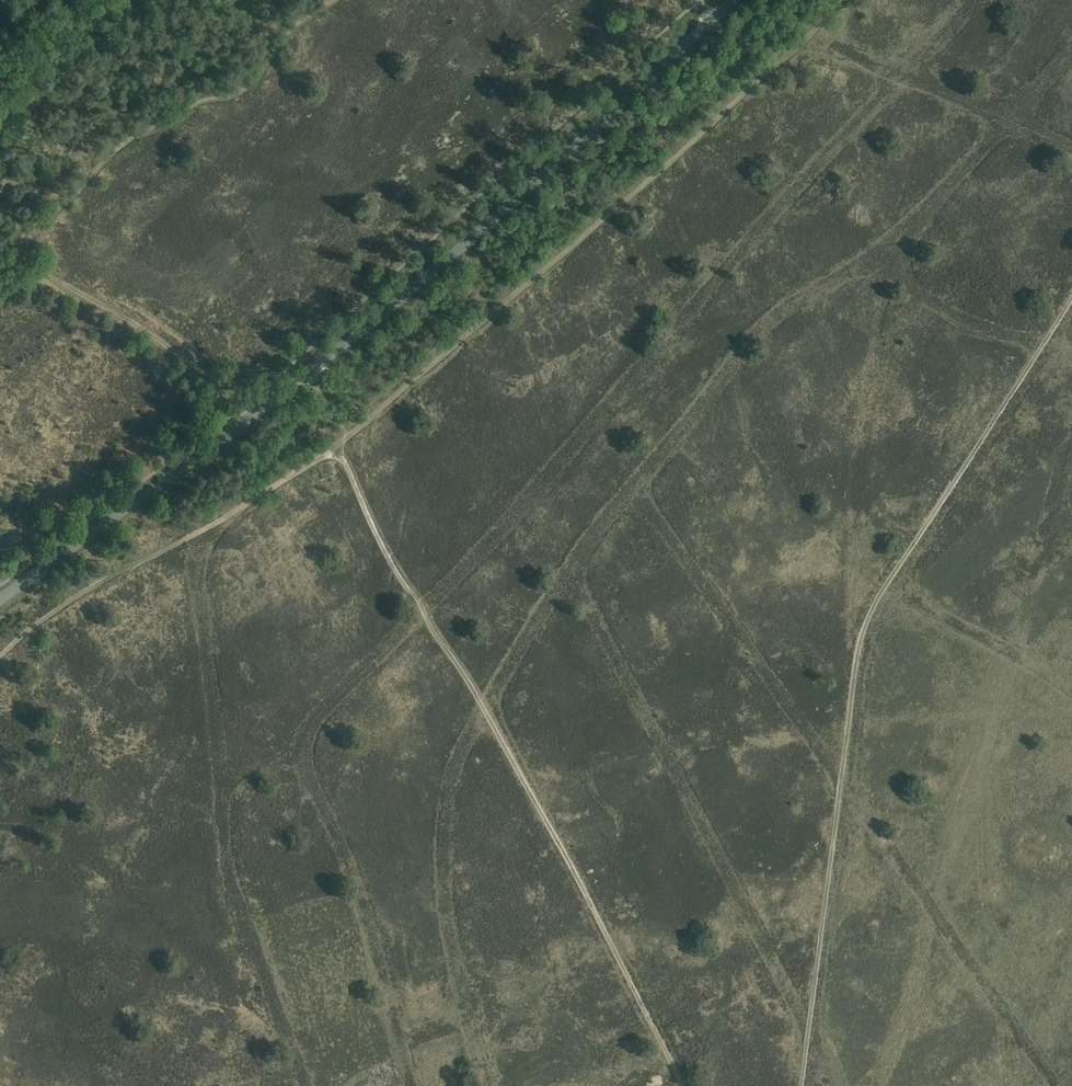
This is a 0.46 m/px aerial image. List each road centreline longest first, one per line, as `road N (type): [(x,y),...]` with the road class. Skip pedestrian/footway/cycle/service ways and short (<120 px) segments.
road 1 (tertiary): [(0,599),(418,284),(733,0)]
road 2 (track): [(1071,298),(863,632),(801,1085)]
road 3 (track): [(683,1085),(531,794),(381,543),(335,447)]
road 4 (track): [(312,464),(655,177),(842,0)]
road 5 (track): [(332,0),(296,25),(249,86),(191,106),(121,146),(71,200),(5,252)]
road 6 (track): [(312,464),(152,336),(5,252)]
road 7 (track): [(0,657),(86,591),(312,464)]
road 8 (track): [(0,115),(106,0)]

